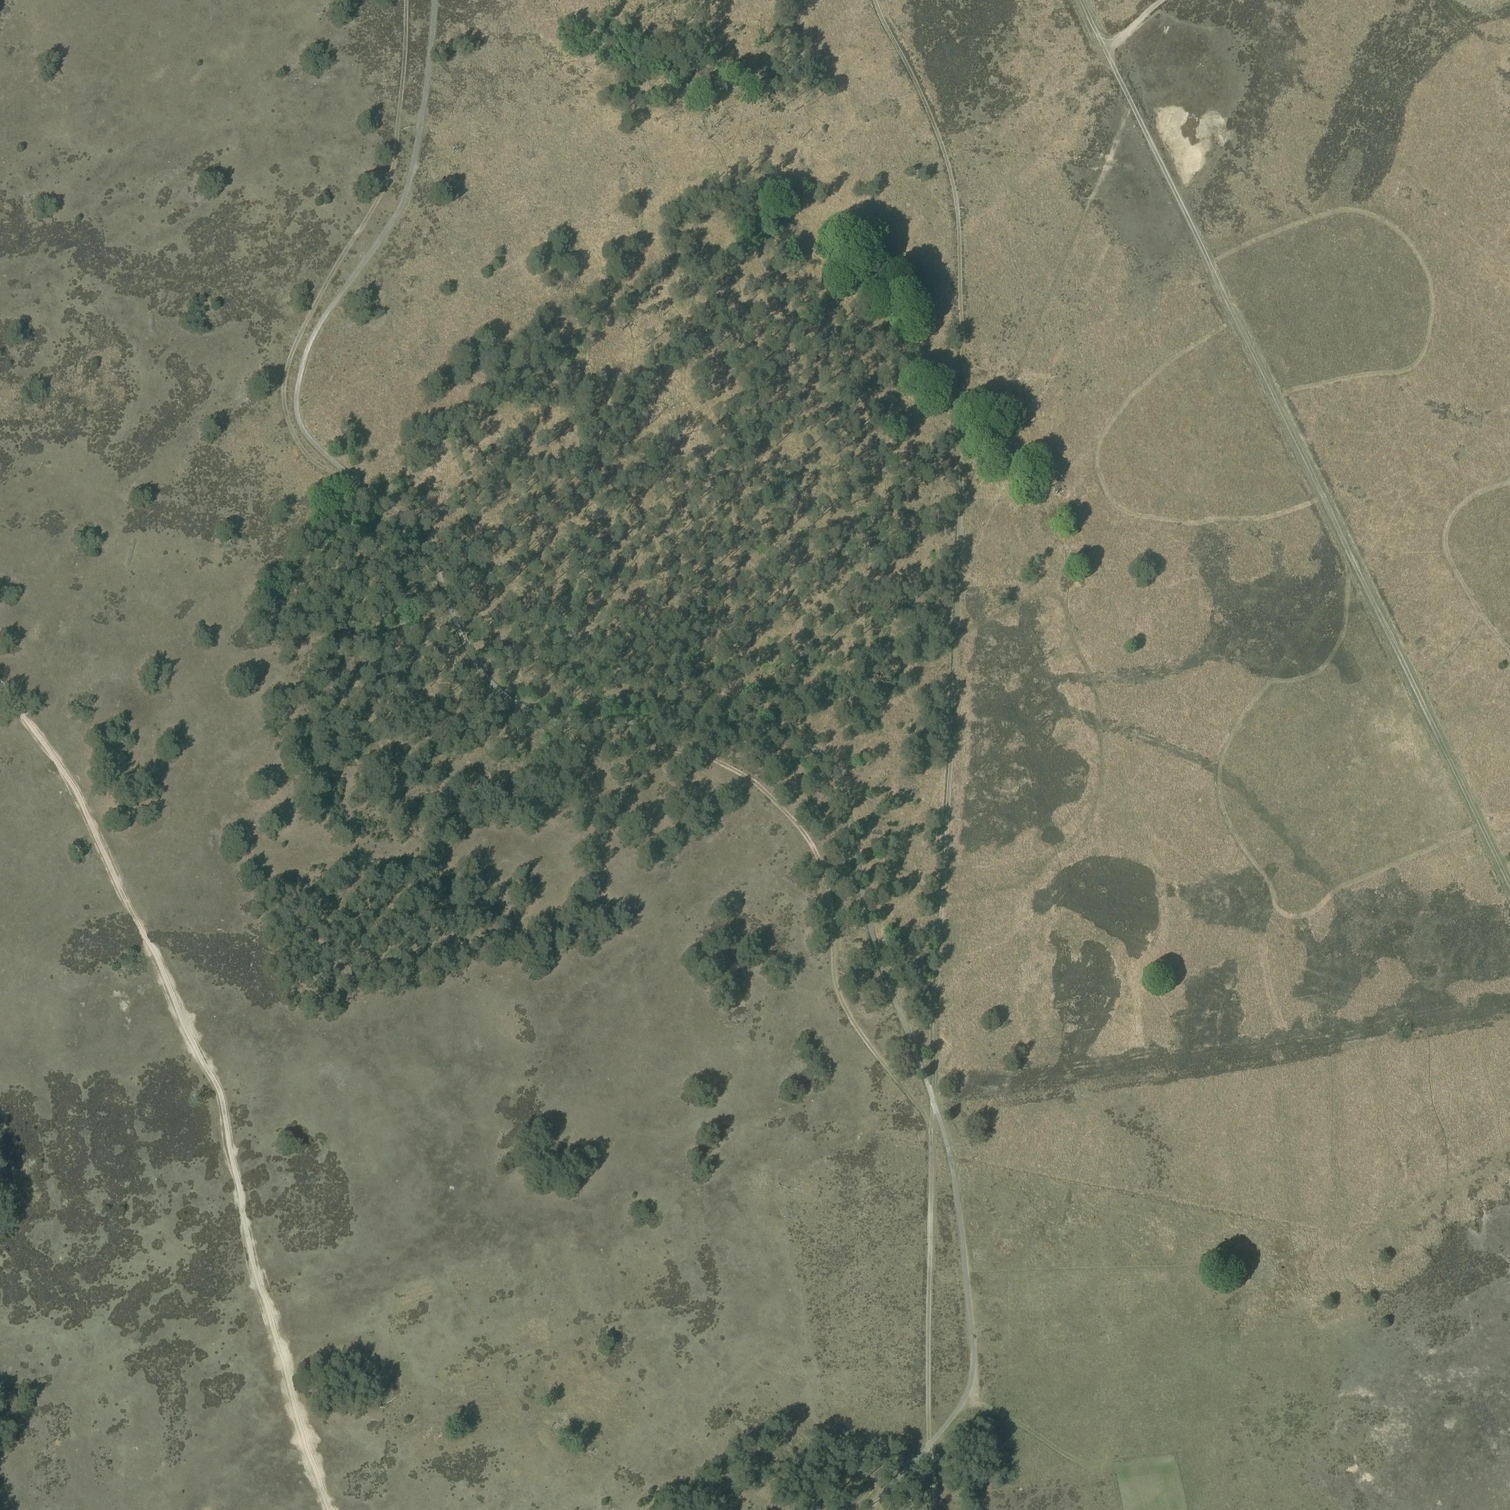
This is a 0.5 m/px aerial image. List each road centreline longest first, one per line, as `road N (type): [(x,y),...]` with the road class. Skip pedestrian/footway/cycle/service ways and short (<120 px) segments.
road 1 (track): [(934,1509),(930,1118),(963,479),(960,264),(947,157),(875,0)]
road 2 (track): [(1509,883),(1080,0)]

